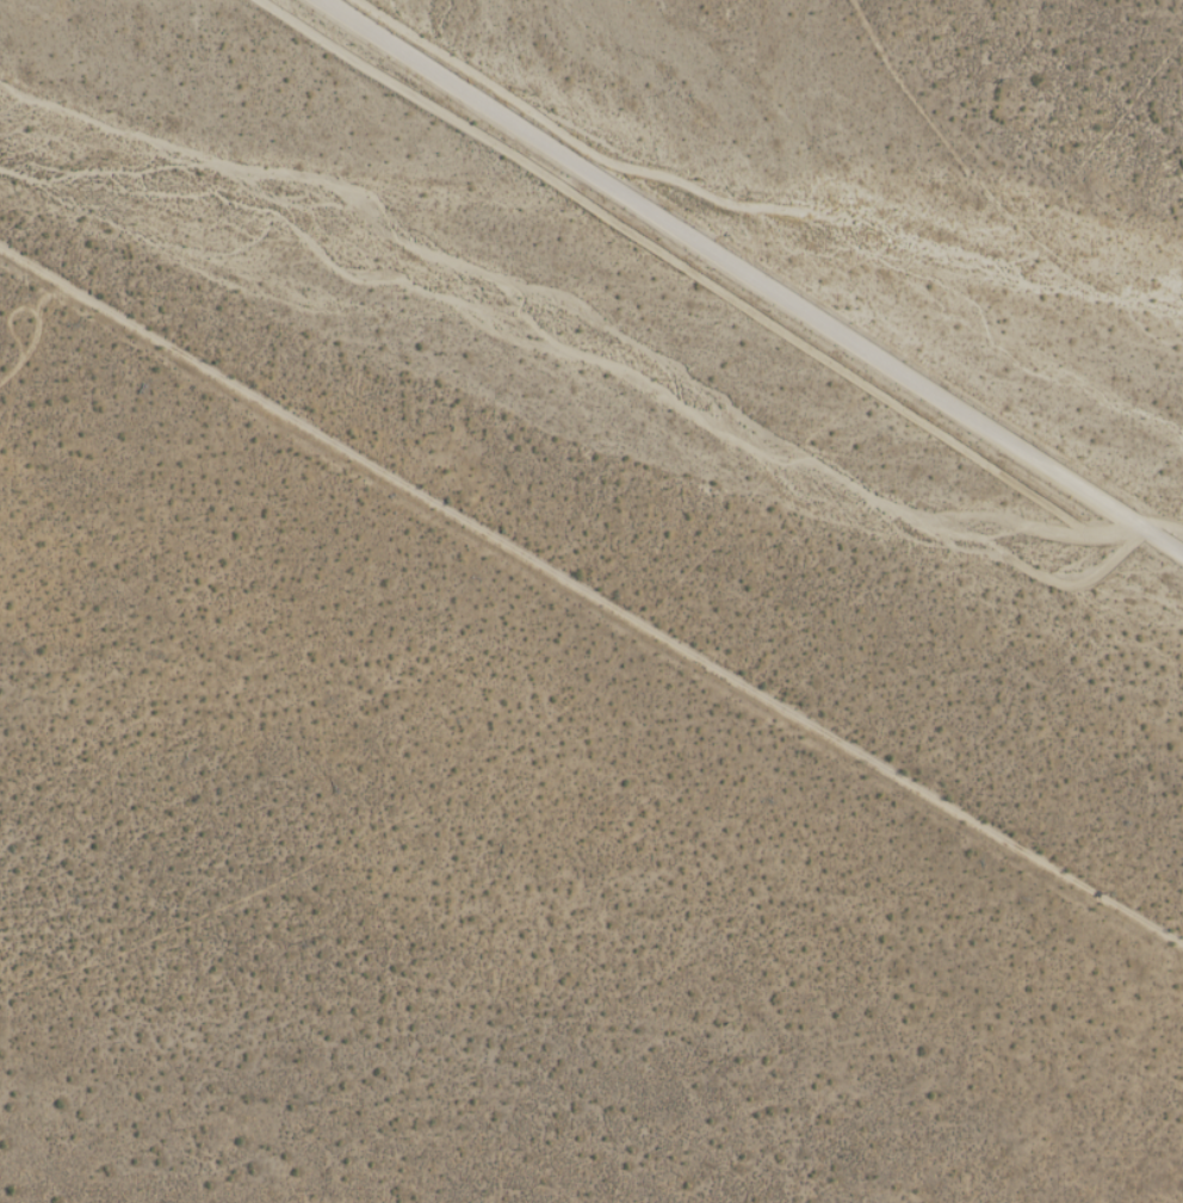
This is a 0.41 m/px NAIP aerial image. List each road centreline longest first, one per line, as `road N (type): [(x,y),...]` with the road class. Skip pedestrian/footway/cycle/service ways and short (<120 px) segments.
road 1 (track): [(1182,946),(0,247)]
road 2 (residential): [(1182,550),(323,0)]

